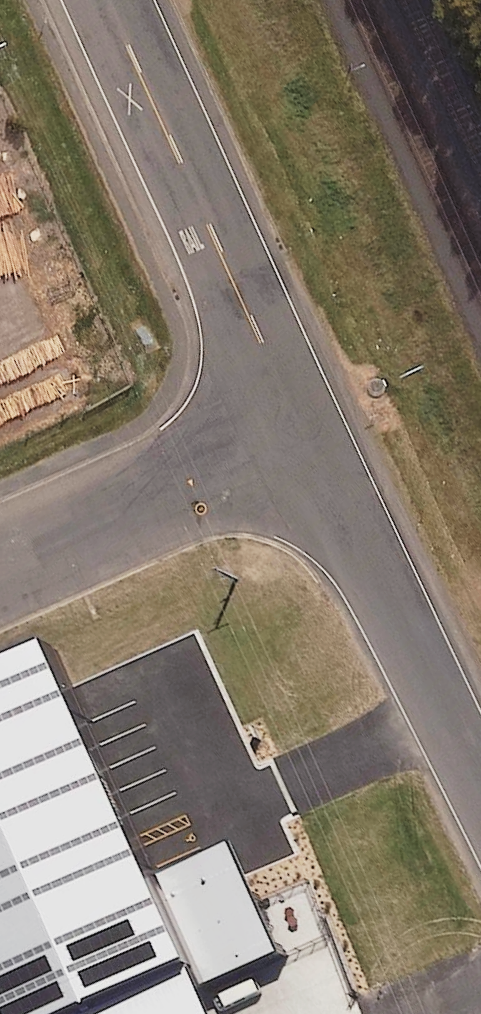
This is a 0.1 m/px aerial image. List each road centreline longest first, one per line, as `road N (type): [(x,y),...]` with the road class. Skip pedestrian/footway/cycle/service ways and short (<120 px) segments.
road 1 (tertiary): [(300,427),(108,0)]
road 2 (tertiary): [(480,788),(300,427)]
road 3 (unclassified): [(0,560),(300,427)]

